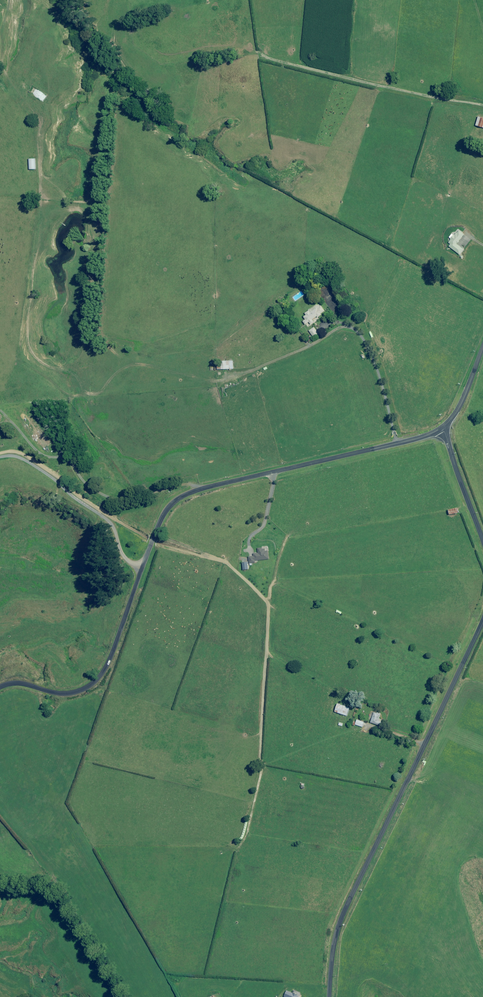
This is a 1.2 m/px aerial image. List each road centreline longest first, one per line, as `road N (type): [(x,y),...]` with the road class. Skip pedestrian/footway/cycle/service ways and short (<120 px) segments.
road 1 (unclassified): [(0,687),(69,693),(100,677),(158,526),(185,495),(442,428)]
road 2 (unclassified): [(482,617),(341,916),(329,996)]
road 3 (unclassified): [(442,428),(482,541)]

